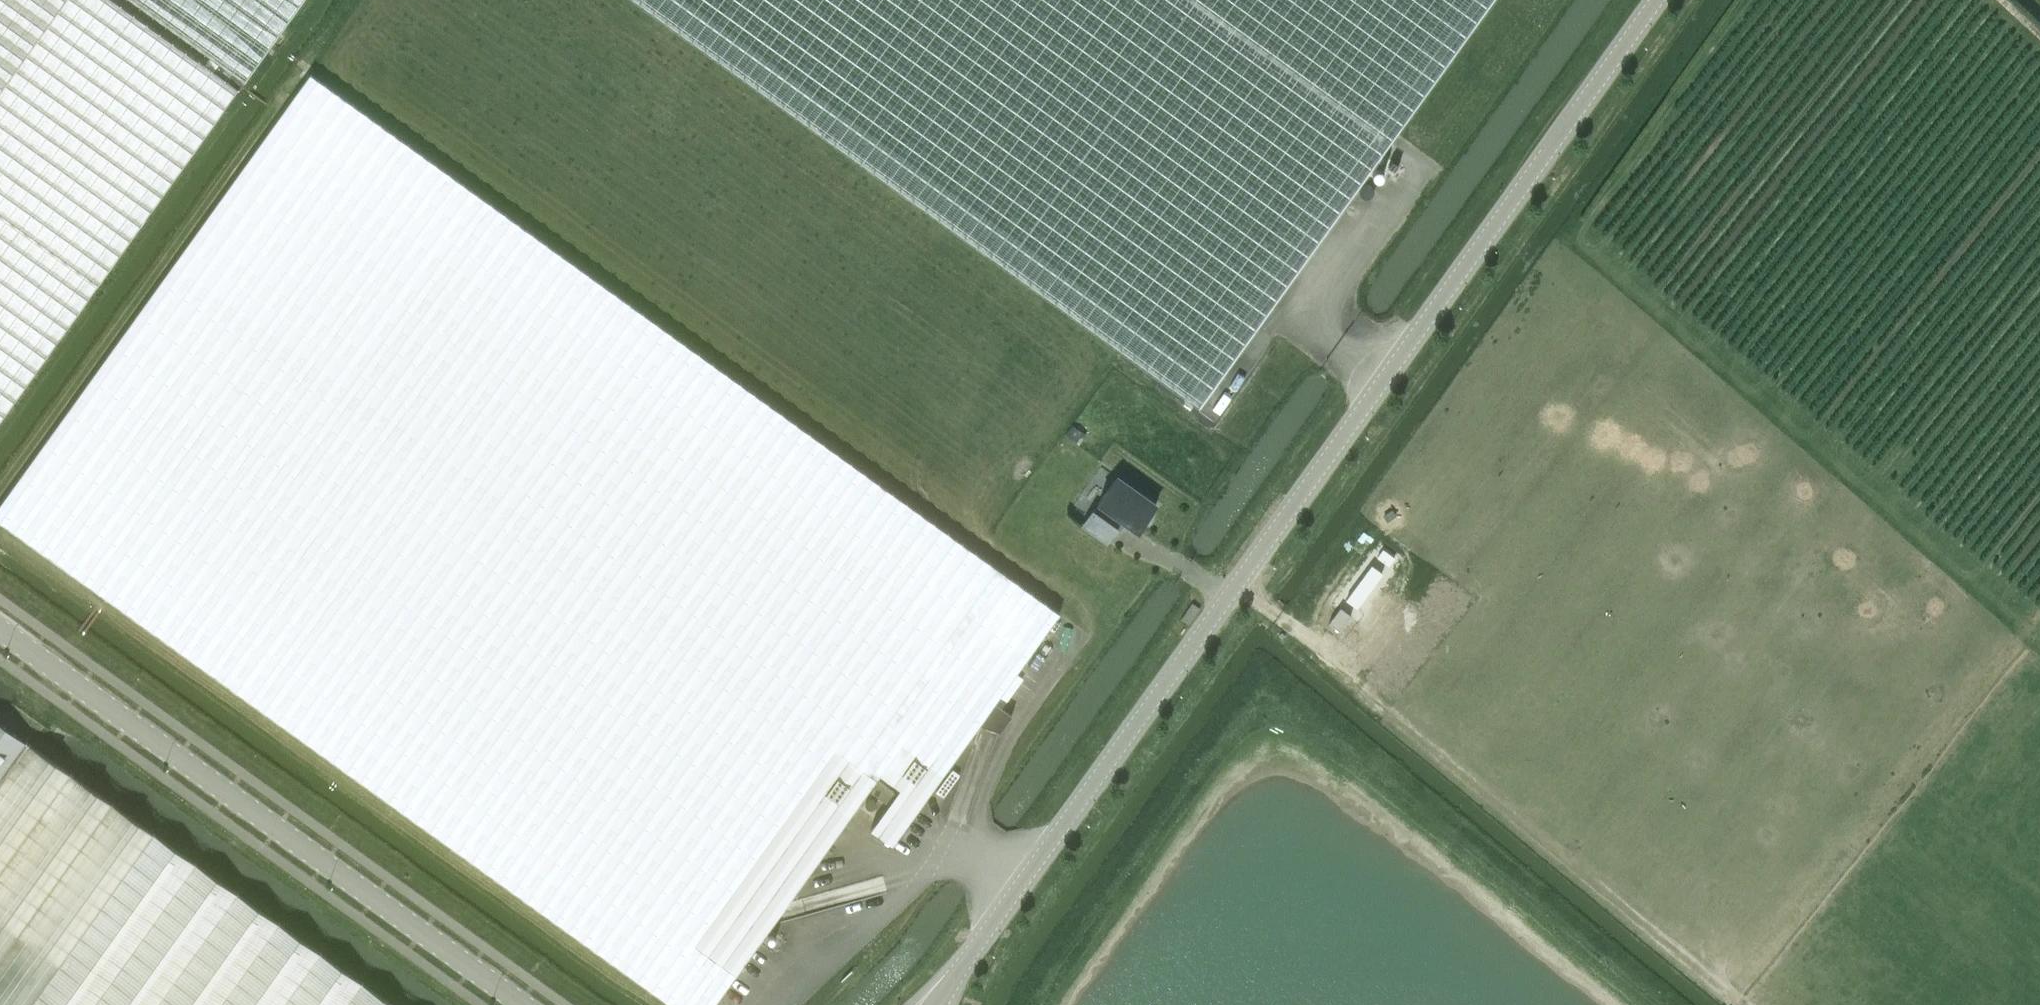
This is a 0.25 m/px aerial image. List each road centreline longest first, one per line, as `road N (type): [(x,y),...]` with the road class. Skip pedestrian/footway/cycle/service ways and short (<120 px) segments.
road 1 (unclassified): [(934,1004),(1660,0)]
road 2 (tertiary): [(519,1004),(0,630)]

